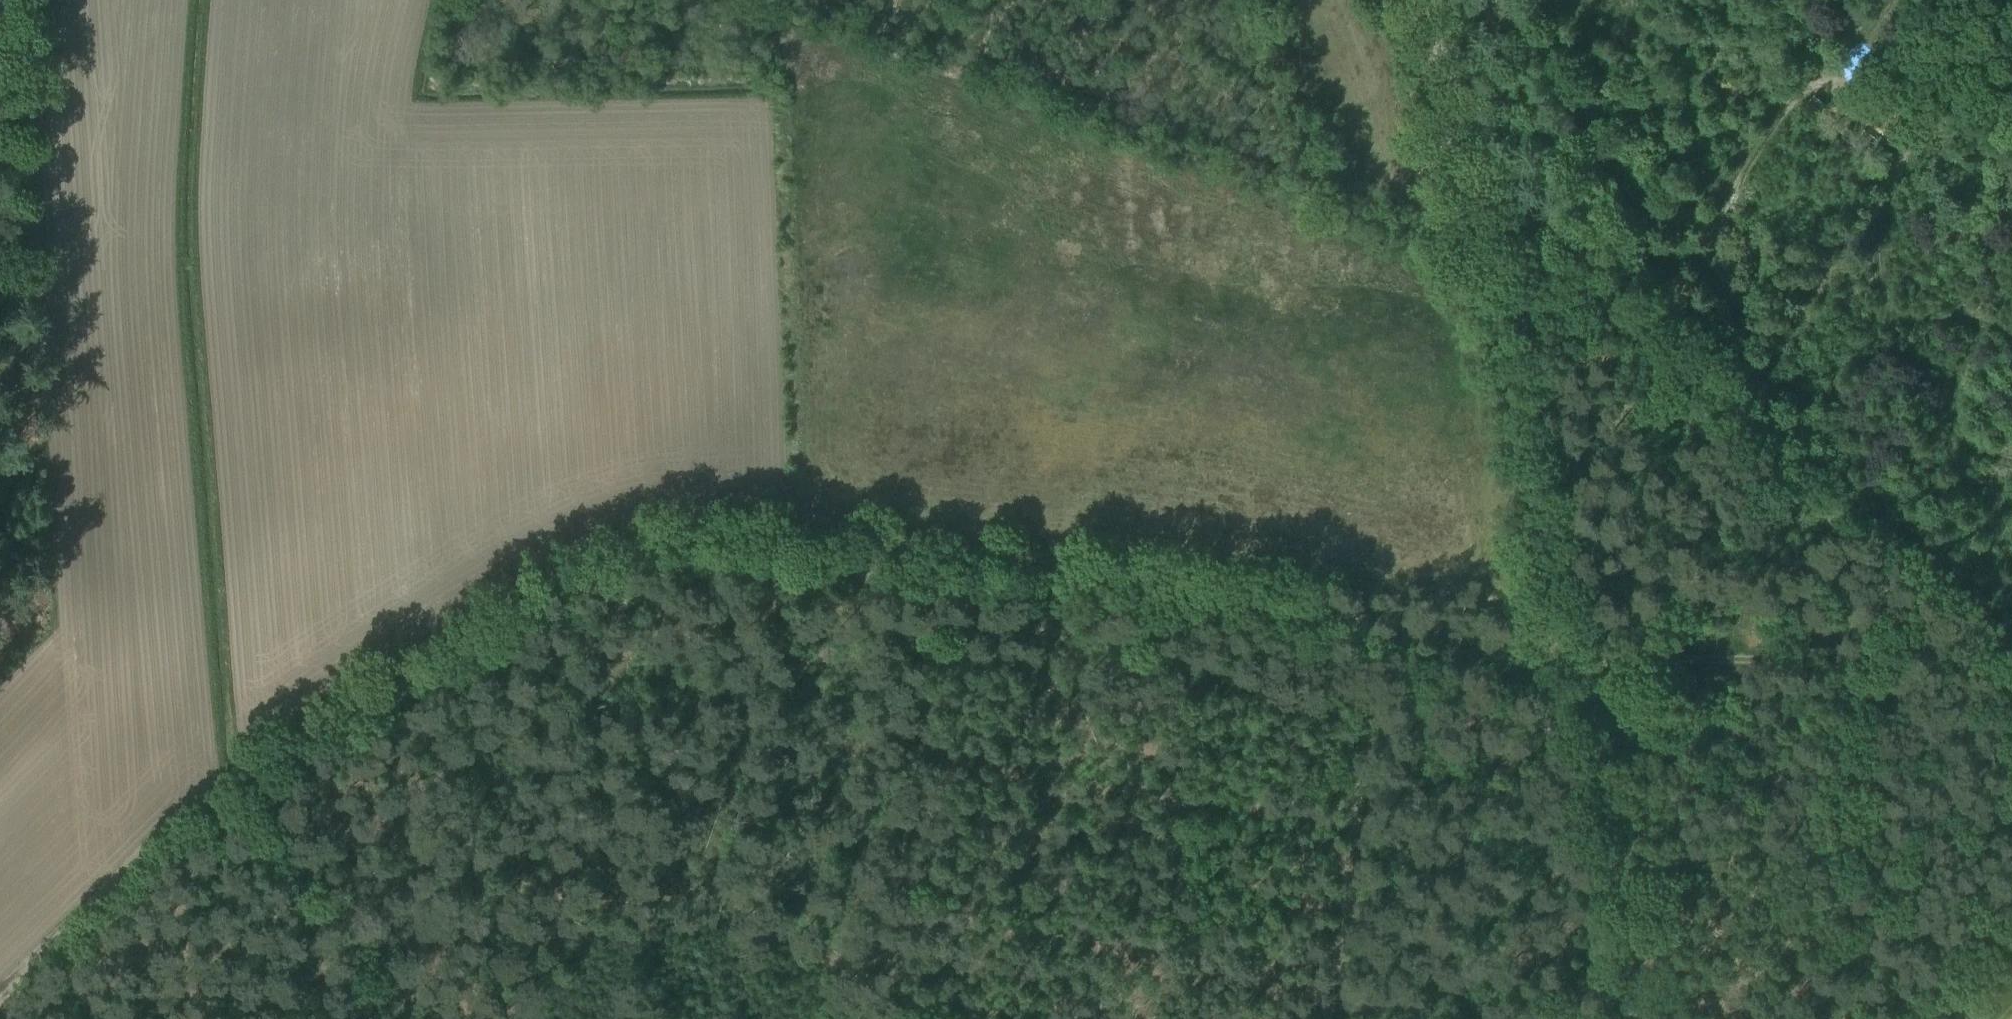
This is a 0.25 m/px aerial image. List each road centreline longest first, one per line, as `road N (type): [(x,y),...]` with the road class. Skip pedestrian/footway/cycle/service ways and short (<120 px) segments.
road 1 (track): [(228,1018),(219,761),(570,549),(736,538),(943,547),(1387,601)]
road 2 (track): [(1387,601),(1569,628)]

